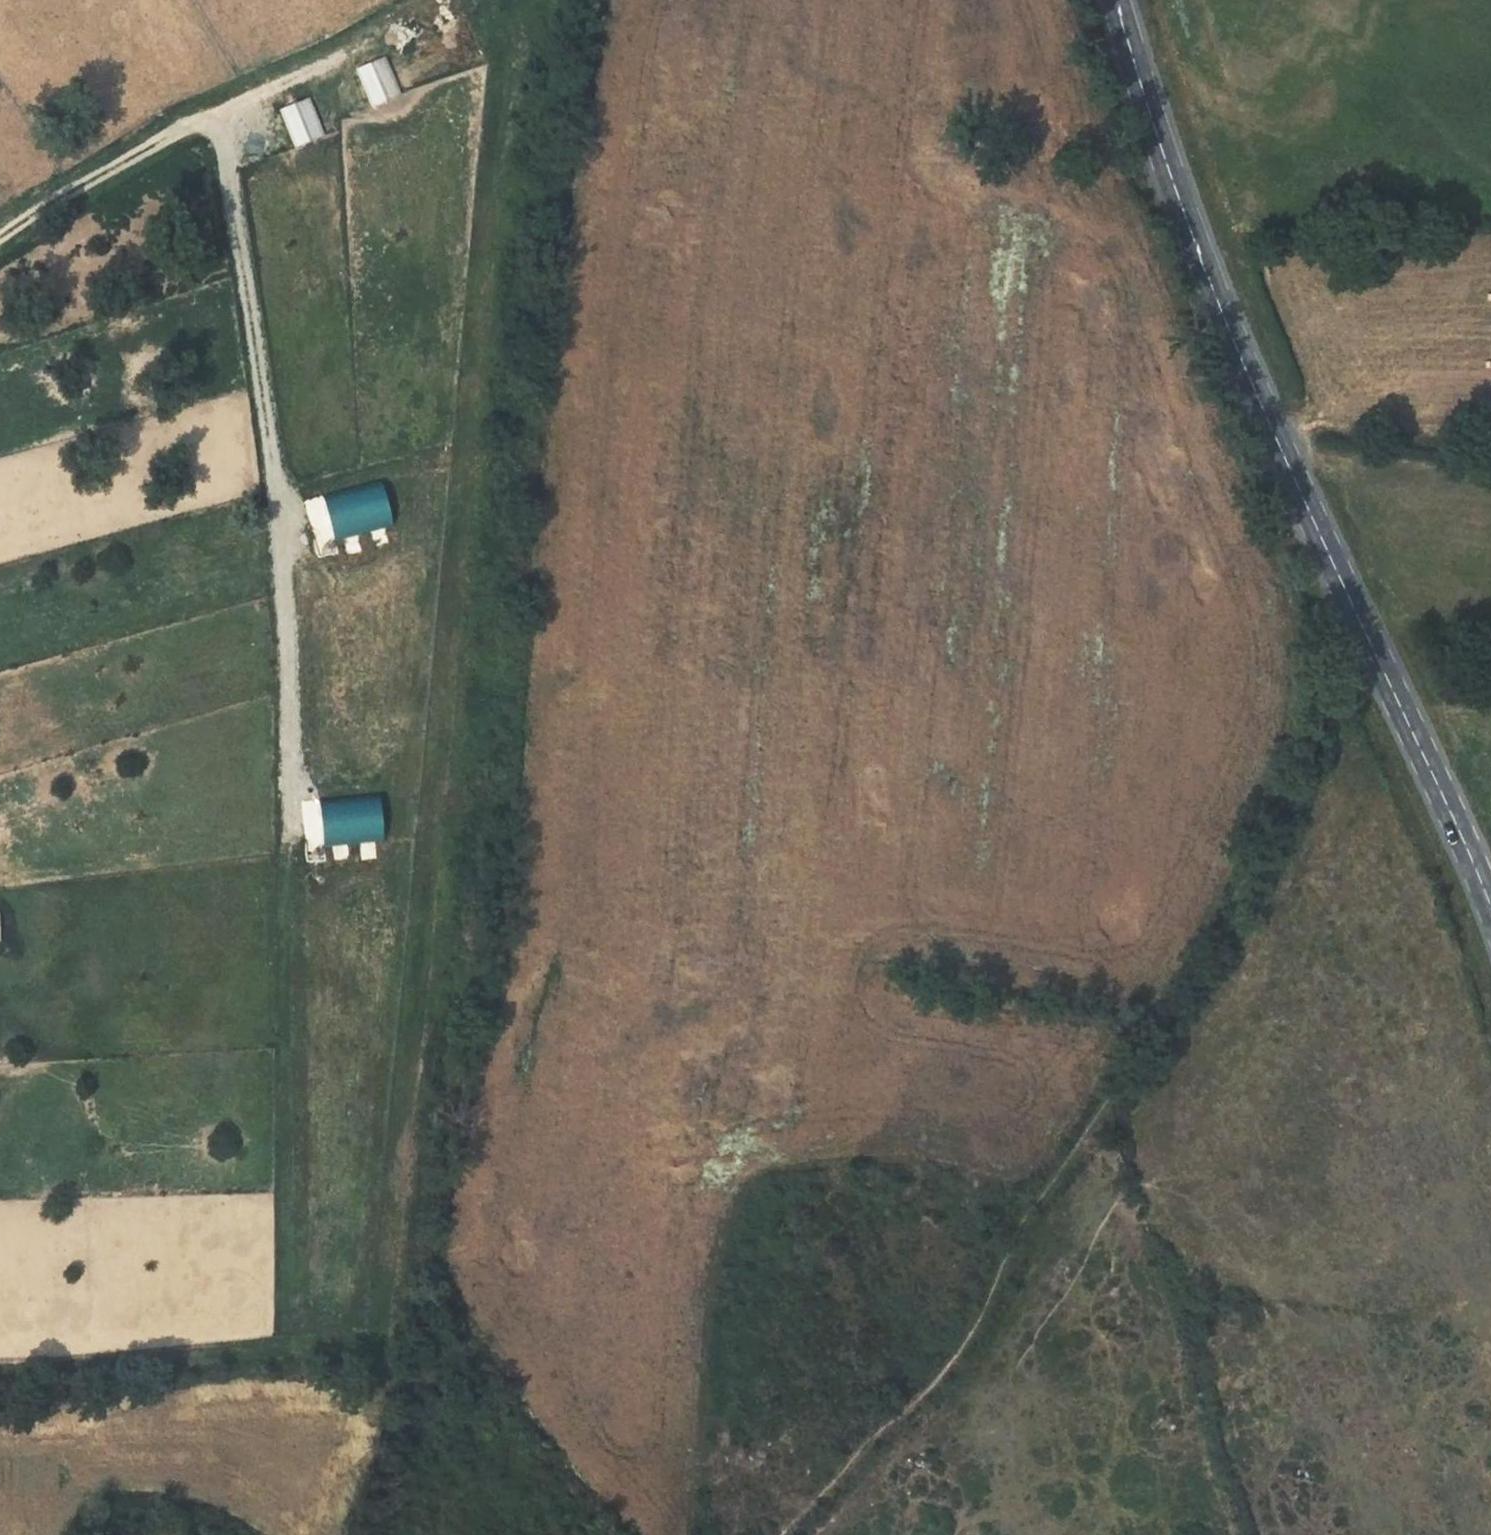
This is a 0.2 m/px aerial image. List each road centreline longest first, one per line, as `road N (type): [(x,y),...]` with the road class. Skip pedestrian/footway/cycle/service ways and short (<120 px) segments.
road 1 (tertiary): [(1490,903),(1340,576),(1160,155),(1115,0)]
road 2 (track): [(0,1366),(290,1347)]

